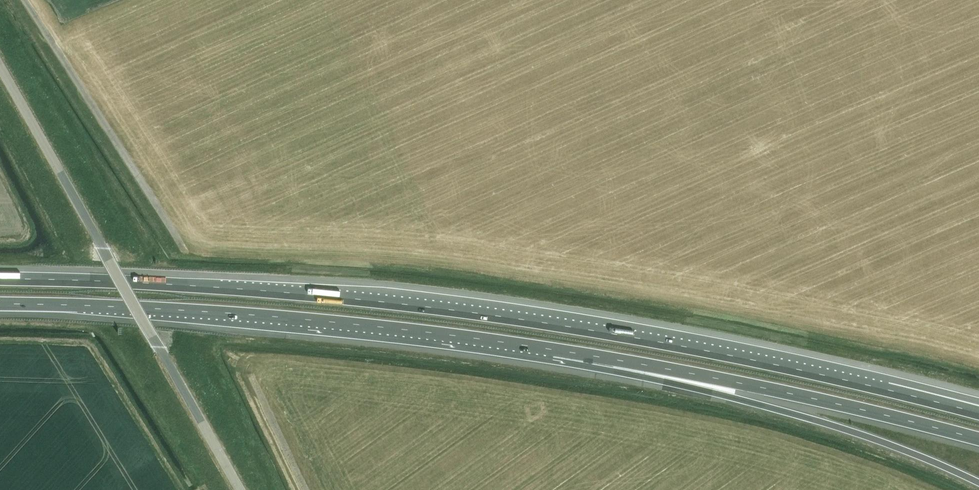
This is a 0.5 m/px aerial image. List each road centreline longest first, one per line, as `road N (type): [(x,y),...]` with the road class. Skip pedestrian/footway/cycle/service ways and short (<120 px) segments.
road 1 (motorway): [(808,371),(424,306),(0,275)]
road 2 (motorway): [(0,303),(313,319),(554,349)]
road 3 (unclassified): [(240,489),(0,70)]
road 4 (motorway): [(554,349),(843,428),(978,483)]
road 5 (motorway): [(554,349),(978,439)]
road 6 (motorway): [(978,412),(808,371)]
road 7 (motorway): [(978,401),(893,380),(808,371)]

